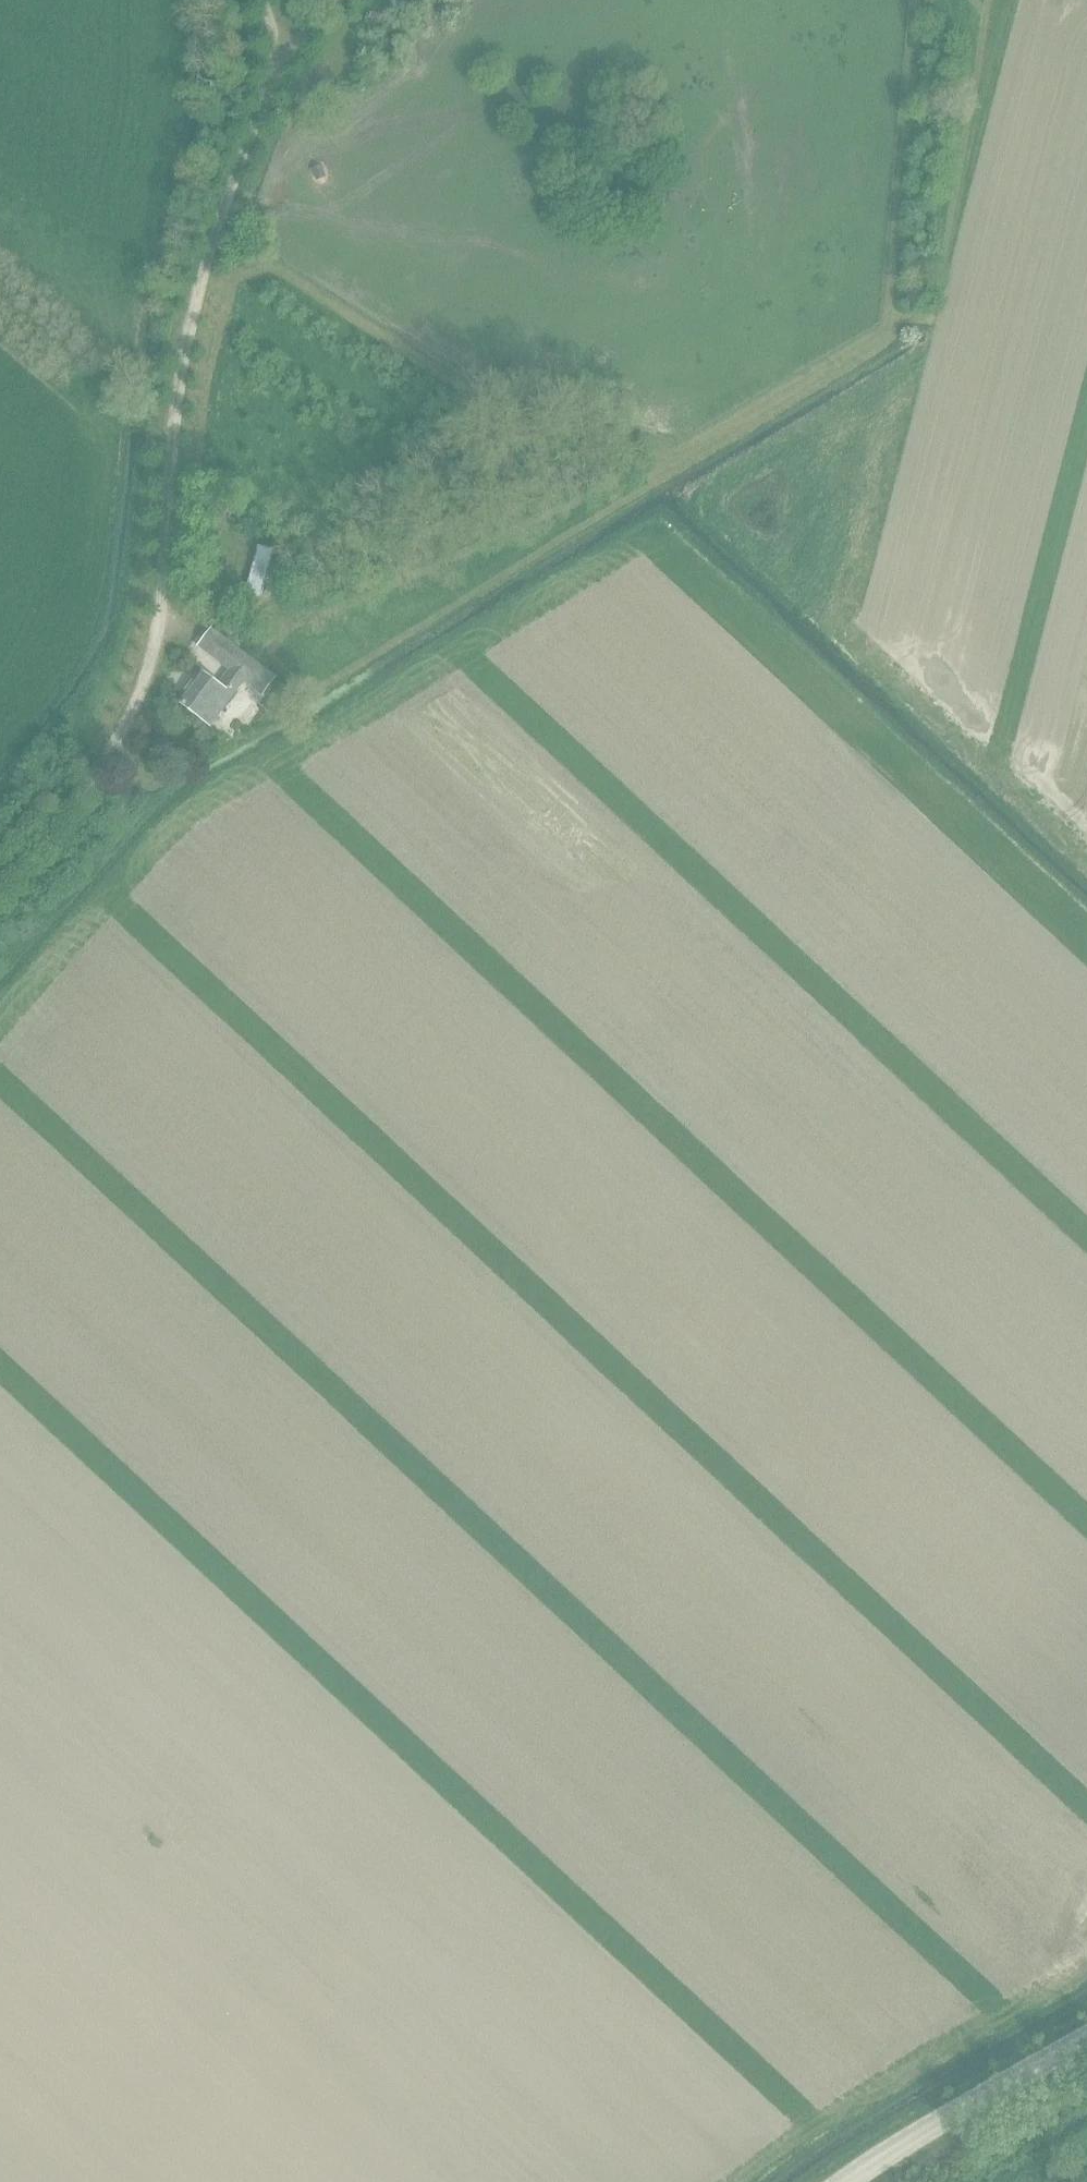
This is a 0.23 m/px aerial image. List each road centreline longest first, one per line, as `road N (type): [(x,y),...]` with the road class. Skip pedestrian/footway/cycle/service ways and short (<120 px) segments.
road 1 (tertiary): [(843,2181),(1086,2032)]
road 2 (track): [(169,442),(0,293)]

